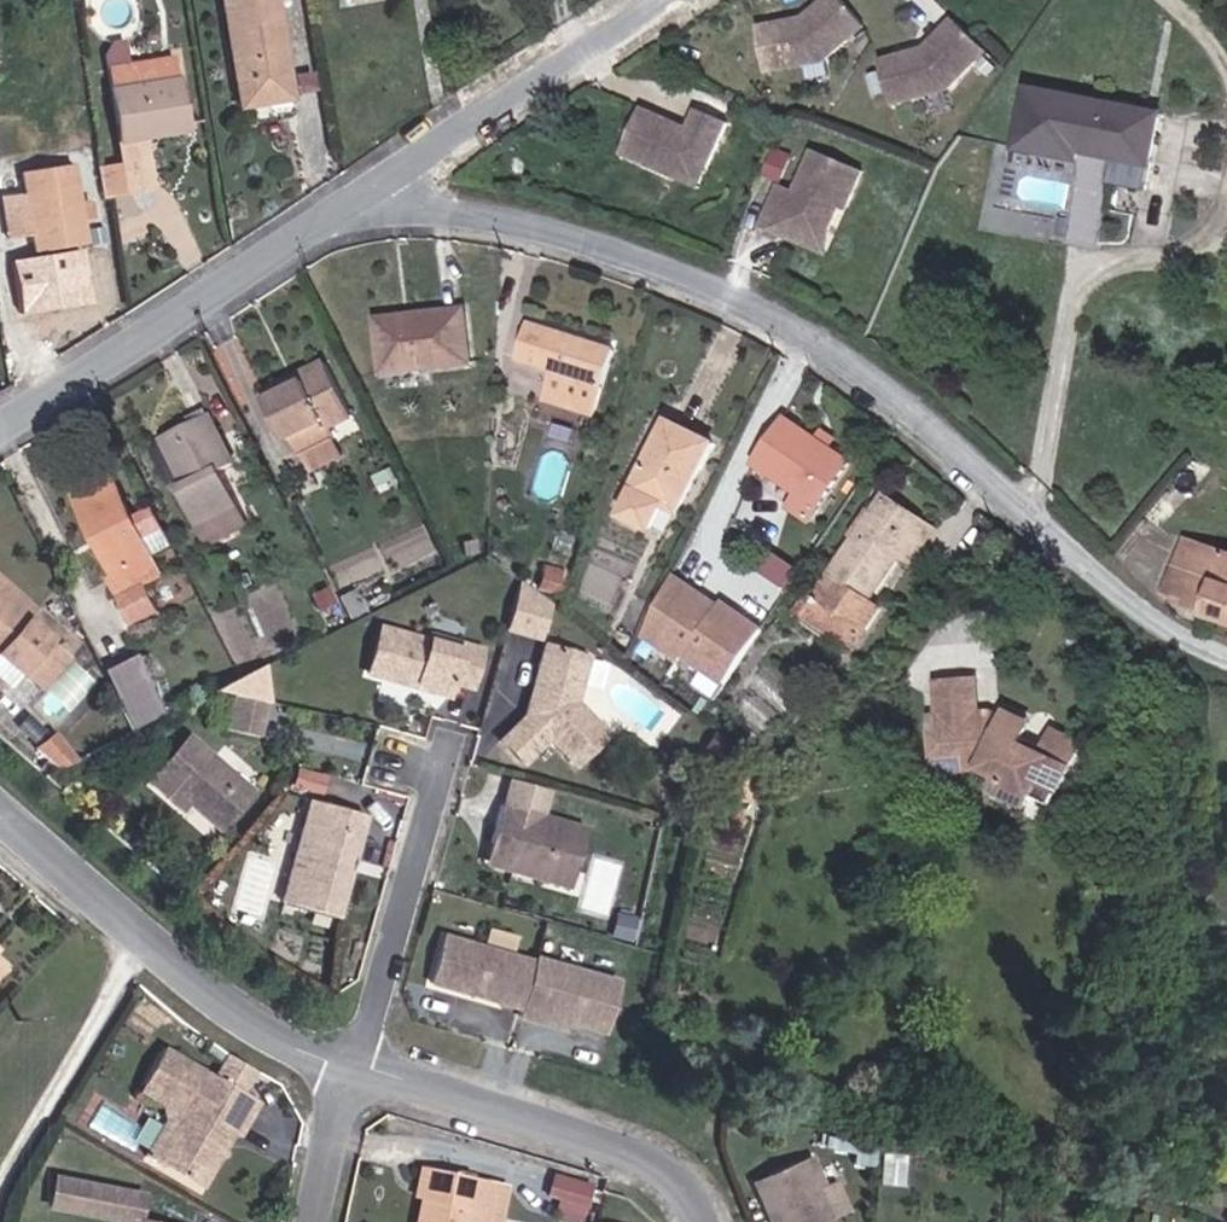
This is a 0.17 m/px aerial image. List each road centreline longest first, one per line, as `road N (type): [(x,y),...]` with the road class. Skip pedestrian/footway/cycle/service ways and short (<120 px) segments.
road 1 (residential): [(1226,672),(860,367),(597,245),(396,207),(371,194)]
road 2 (residential): [(371,194),(0,435)]
road 3 (residential): [(0,811),(235,1012),(341,1070)]
road 4 (residential): [(341,1070),(611,1142),(671,1170),(694,1221)]
road 5 (residential): [(663,0),(371,194)]
road 6 (residential): [(341,1070),(446,746)]
road 7 (residential): [(308,1221),(341,1070)]

